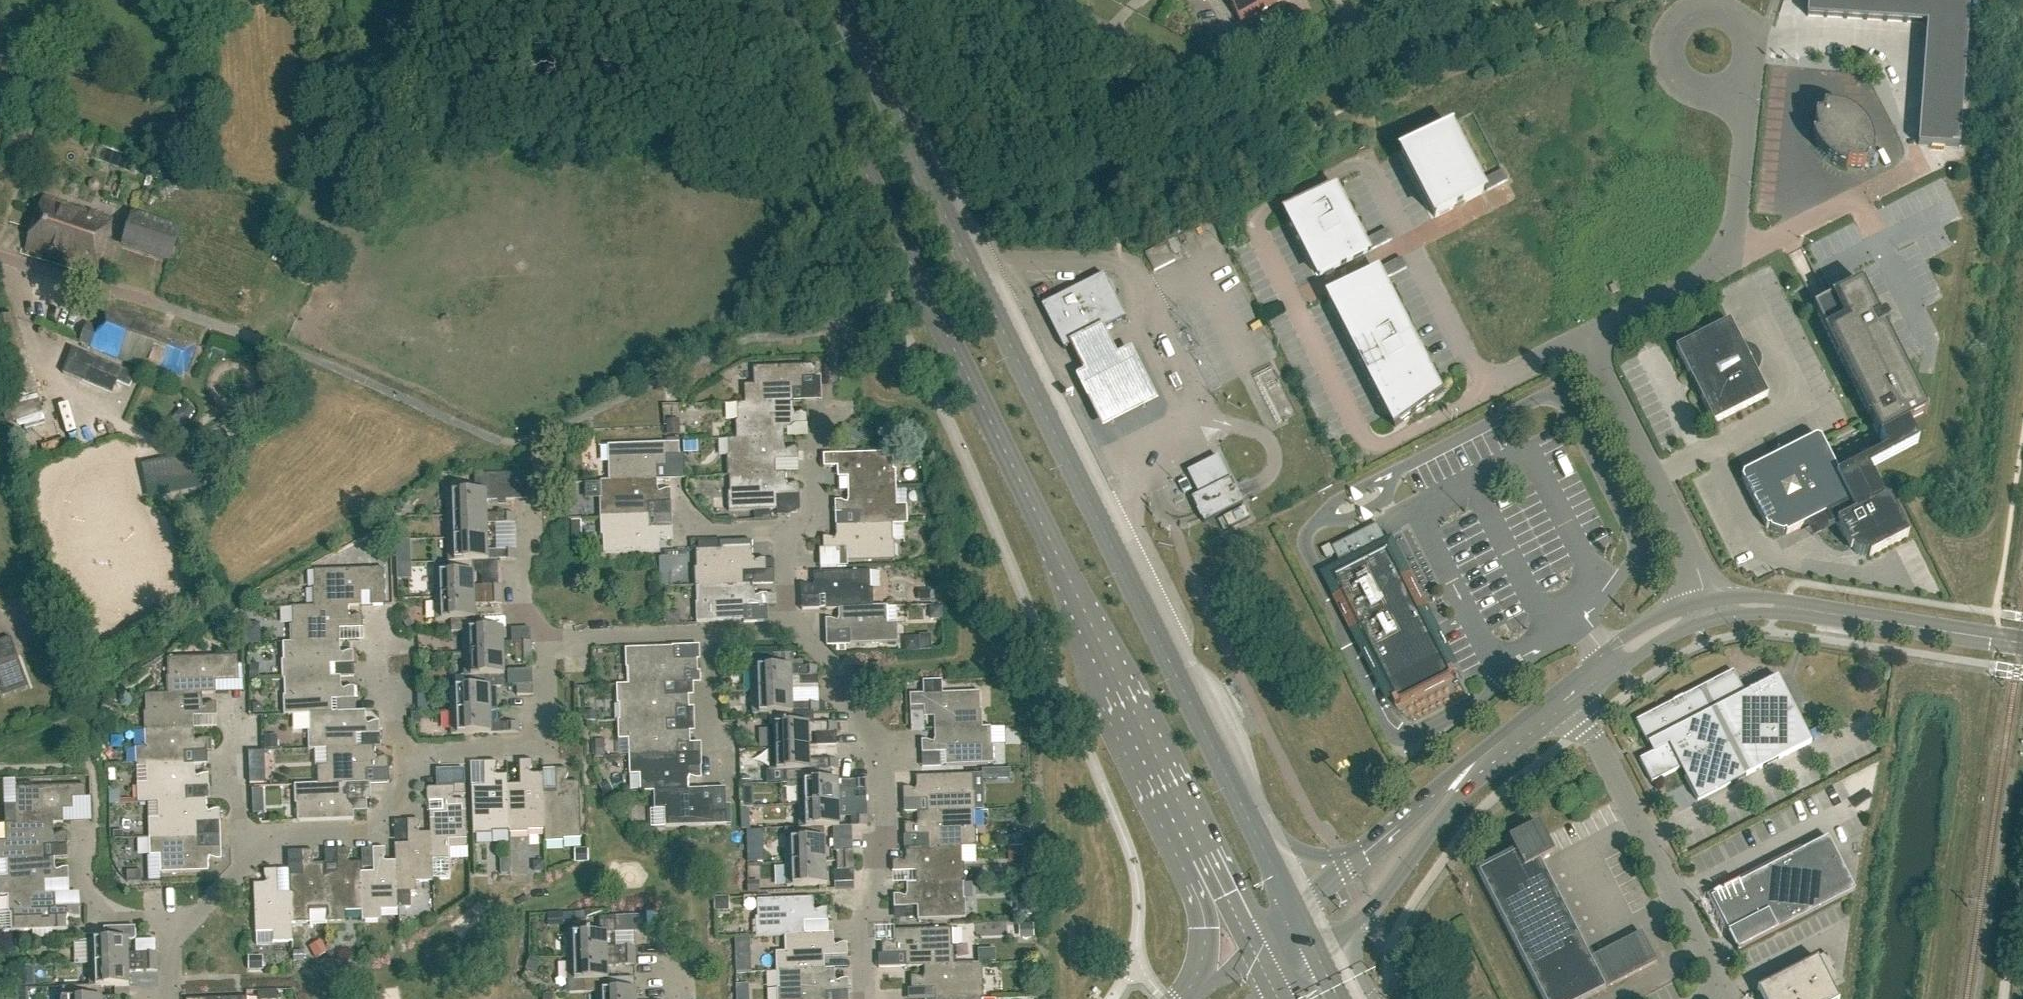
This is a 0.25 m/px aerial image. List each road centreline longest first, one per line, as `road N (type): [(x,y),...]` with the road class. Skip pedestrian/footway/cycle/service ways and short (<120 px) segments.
road 1 (secondary): [(1296,909),(838,0)]
road 2 (secondary): [(775,0),(1198,843)]
road 3 (residential): [(1050,0),(1224,88),(1249,86),(1415,0)]
road 4 (residential): [(867,998),(865,927),(888,824),(885,757),(840,667),(791,630)]
road 5 (unclassified): [(1736,91),(1750,114),(1735,245),(1697,285),(1584,338)]
road 6 (unclassified): [(1724,993),(1569,698)]
road 7 (unclassified): [(2022,641),(1778,607),(1703,612)]
road 8 (unclassified): [(1584,338),(1697,560),(1703,612)]
road 9 (unclassified): [(1747,85),(1762,55),(1751,17),(1721,1),(1691,6),(1667,32),(1667,66),(1686,90),(1708,98),(1736,91)]
road 10 (residential): [(405,785),(435,751),(547,746),(543,640)]
road 11 (residential): [(239,332),(0,255)]
road 12 (unclassified): [(1316,955),(1366,915),(1459,800),(1469,775)]
road 13 (unclassified): [(1469,775),(1444,784),(1296,909)]
road 14 (residential): [(244,864),(274,838),(365,834),(405,785)]
road 15 (residential): [(405,785),(404,738),(381,687),(379,646),(392,613)]
road 16 (residential): [(543,640),(713,634)]
road 17 (residential): [(173,936),(142,918),(107,912),(85,891),(84,828)]
road 18 (unclassified): [(1569,698),(1646,640),(1703,612)]
road 19 (residential): [(244,864),(237,705)]
road 20 (tertiary): [(1198,843),(1205,932),(1190,995)]
road 21 (residential): [(786,532),(808,520),(807,450),(823,437),(822,407)]
road 22 (residential): [(717,774),(713,634)]
road 23 (residential): [(543,640),(528,610),(527,515)]
road 24 (unclassified): [(1469,775),(1569,698)]

